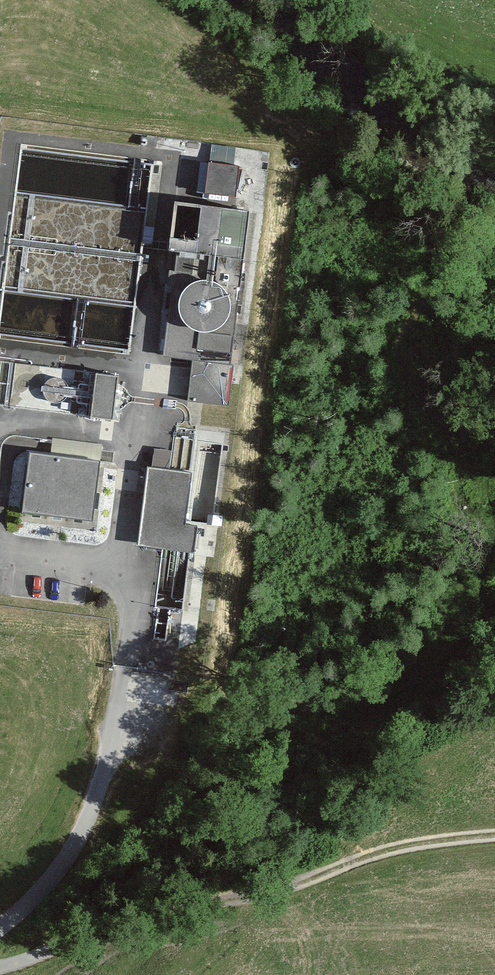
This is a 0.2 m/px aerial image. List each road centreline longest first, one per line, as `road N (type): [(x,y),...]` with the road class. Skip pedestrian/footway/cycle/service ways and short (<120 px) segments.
road 1 (track): [(0,966),(190,904),(284,889),(421,843),(494,836)]
road 2 (unclassified): [(0,925),(45,891),(108,769),(129,629)]

